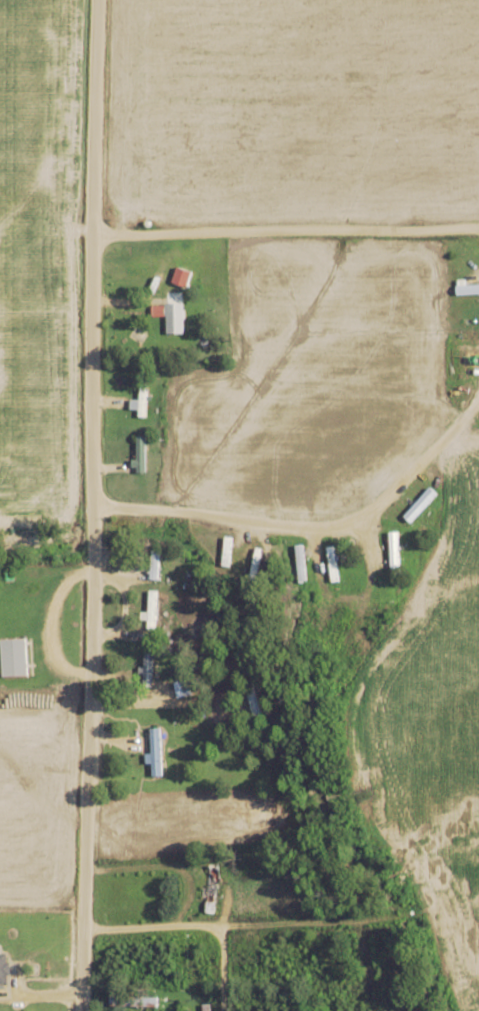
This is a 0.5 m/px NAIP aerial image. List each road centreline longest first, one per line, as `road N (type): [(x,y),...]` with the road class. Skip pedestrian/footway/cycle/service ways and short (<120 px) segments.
road 1 (residential): [(84,1010),(101,0)]
road 2 (track): [(478,240),(96,240)]
road 3 (residential): [(96,510),(272,529),(375,518)]

